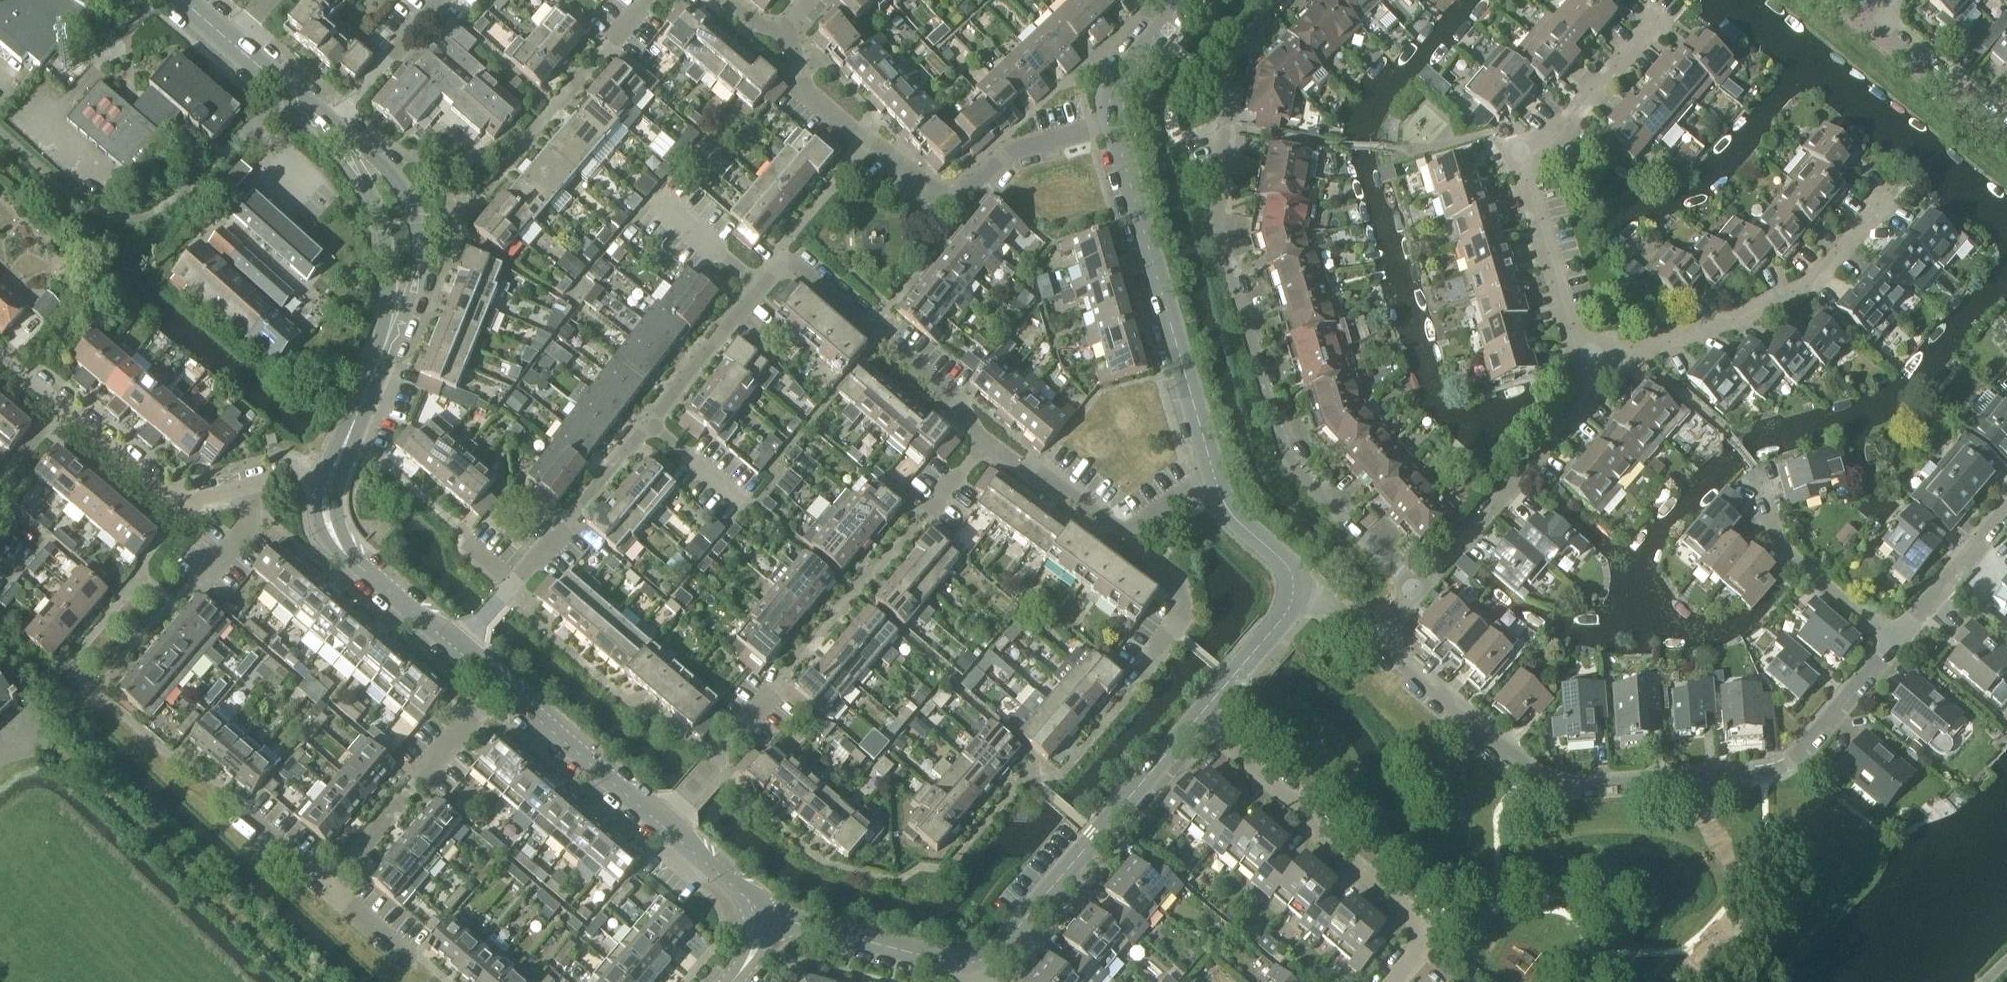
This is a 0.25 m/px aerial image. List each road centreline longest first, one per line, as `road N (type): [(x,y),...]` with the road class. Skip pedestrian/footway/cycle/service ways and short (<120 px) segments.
road 1 (residential): [(1418,589),(1281,445),(1221,241),(1227,67),(1279,0)]
road 2 (residential): [(1894,642),(1792,763),(1560,786),(1527,770),(1372,641)]
road 3 (residential): [(1599,380),(1573,347),(1525,182),(1531,162),(1658,16)]
road 4 (residential): [(1113,127),(1006,154),(966,193),(933,191),(807,91),(786,34)]
road 5 (residential): [(0,355),(177,501),(293,473),(329,483)]
road 6 (residential): [(1392,981),(1418,950),(1414,915),(1195,721)]
road 7 (residential): [(1214,476),(1113,127)]
road 8 (residential): [(1599,380),(1633,352),(1811,284),(1883,200)]
road 9 (residential): [(1195,721),(1008,938),(993,955),(970,962)]
road 10 (residential): [(1418,589),(1599,380)]
road 11 (residential): [(987,443),(954,401),(786,264)]
road 12 (residential): [(327,886),(499,684)]
road 13 (tertiary): [(388,339),(423,266),(417,216),(384,164),(330,125)]
road 14 (tertiary): [(330,125),(379,223),(388,339)]
road 15 (residential): [(1894,642),(1778,546),(1758,475)]
road 16 (tertiary): [(457,650),(335,540),(325,505),(329,483)]
road 17 (residential): [(970,962),(942,962),(781,919),(758,924)]
road 18 (tertiary): [(658,824),(499,684)]
road 19 (residential): [(515,584),(649,423)]
road 20 (residential): [(2006,139),(1856,20)]
road 21 (residential): [(2006,504),(1894,642)]
road 22 (residential): [(773,690),(658,824)]
road 23 (residential): [(649,423),(757,286)]
road 24 (residential): [(1139,671),(1181,617),(1181,597),(1129,530)]
road 25 (residential): [(1129,530),(1089,513),(987,443)]
road 26 (residential): [(330,125),(439,0)]
road 27 (tertiary): [(329,483),(388,339)]
road 28 (residential): [(1113,127),(1108,105),(1114,82),(1185,0)]
road 29 (tertiary): [(758,924),(751,904),(658,824)]
road 30 (residential): [(1295,589),(1290,568),(1229,512),(1214,476)]
road 31 (residential): [(652,198),(757,286)]
road 32 (tertiary): [(330,125),(231,42)]
road 33 (residential): [(649,423),(746,505)]

